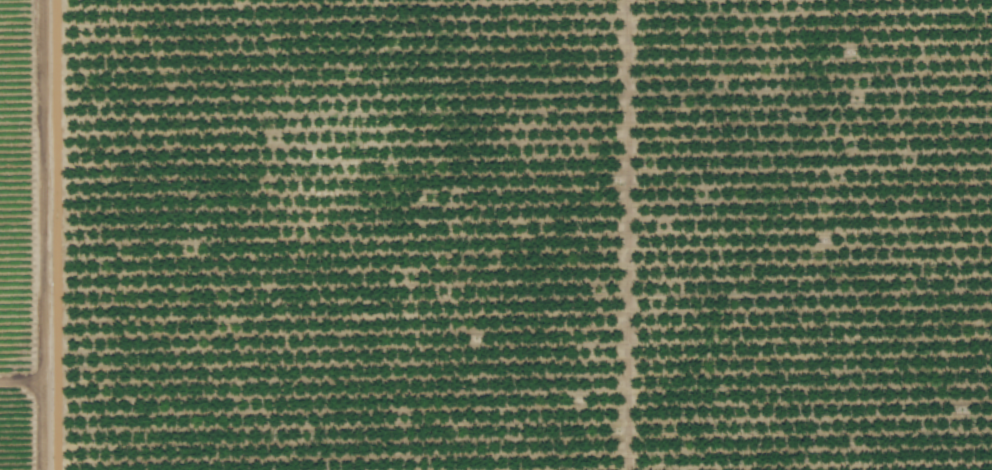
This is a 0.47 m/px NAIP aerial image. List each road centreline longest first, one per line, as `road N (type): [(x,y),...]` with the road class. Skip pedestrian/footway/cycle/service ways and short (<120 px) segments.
road 1 (track): [(0,382),(30,382),(41,0)]

